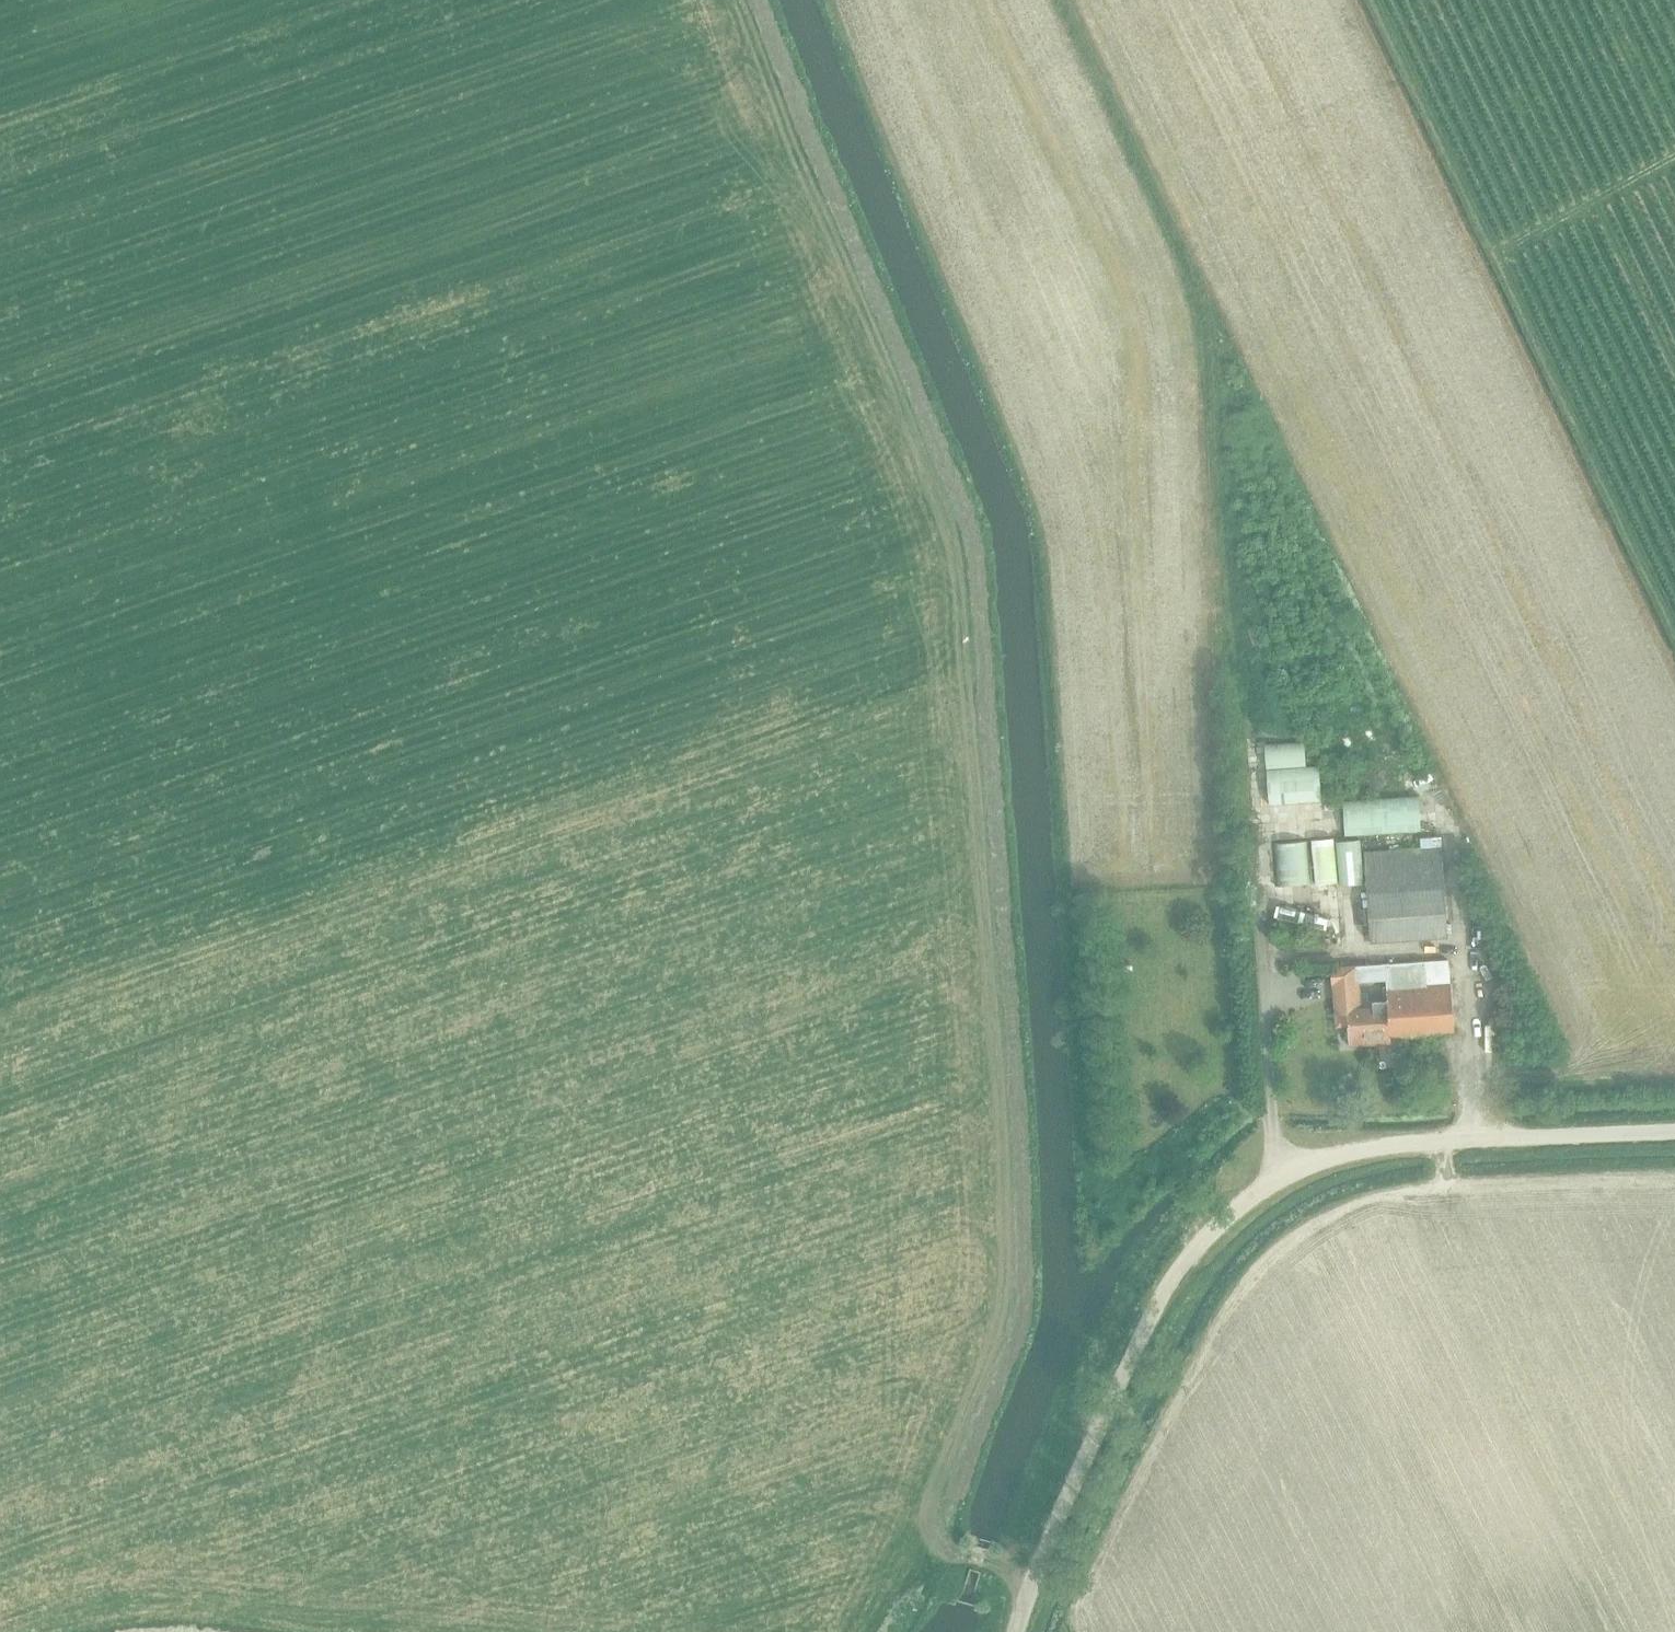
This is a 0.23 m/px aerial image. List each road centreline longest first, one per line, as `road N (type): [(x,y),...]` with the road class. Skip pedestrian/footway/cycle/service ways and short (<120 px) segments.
road 1 (unclassified): [(1014,1631),(1033,1572),(1173,1272),(1252,1196),(1324,1161),(1407,1143),(1674,1130)]

